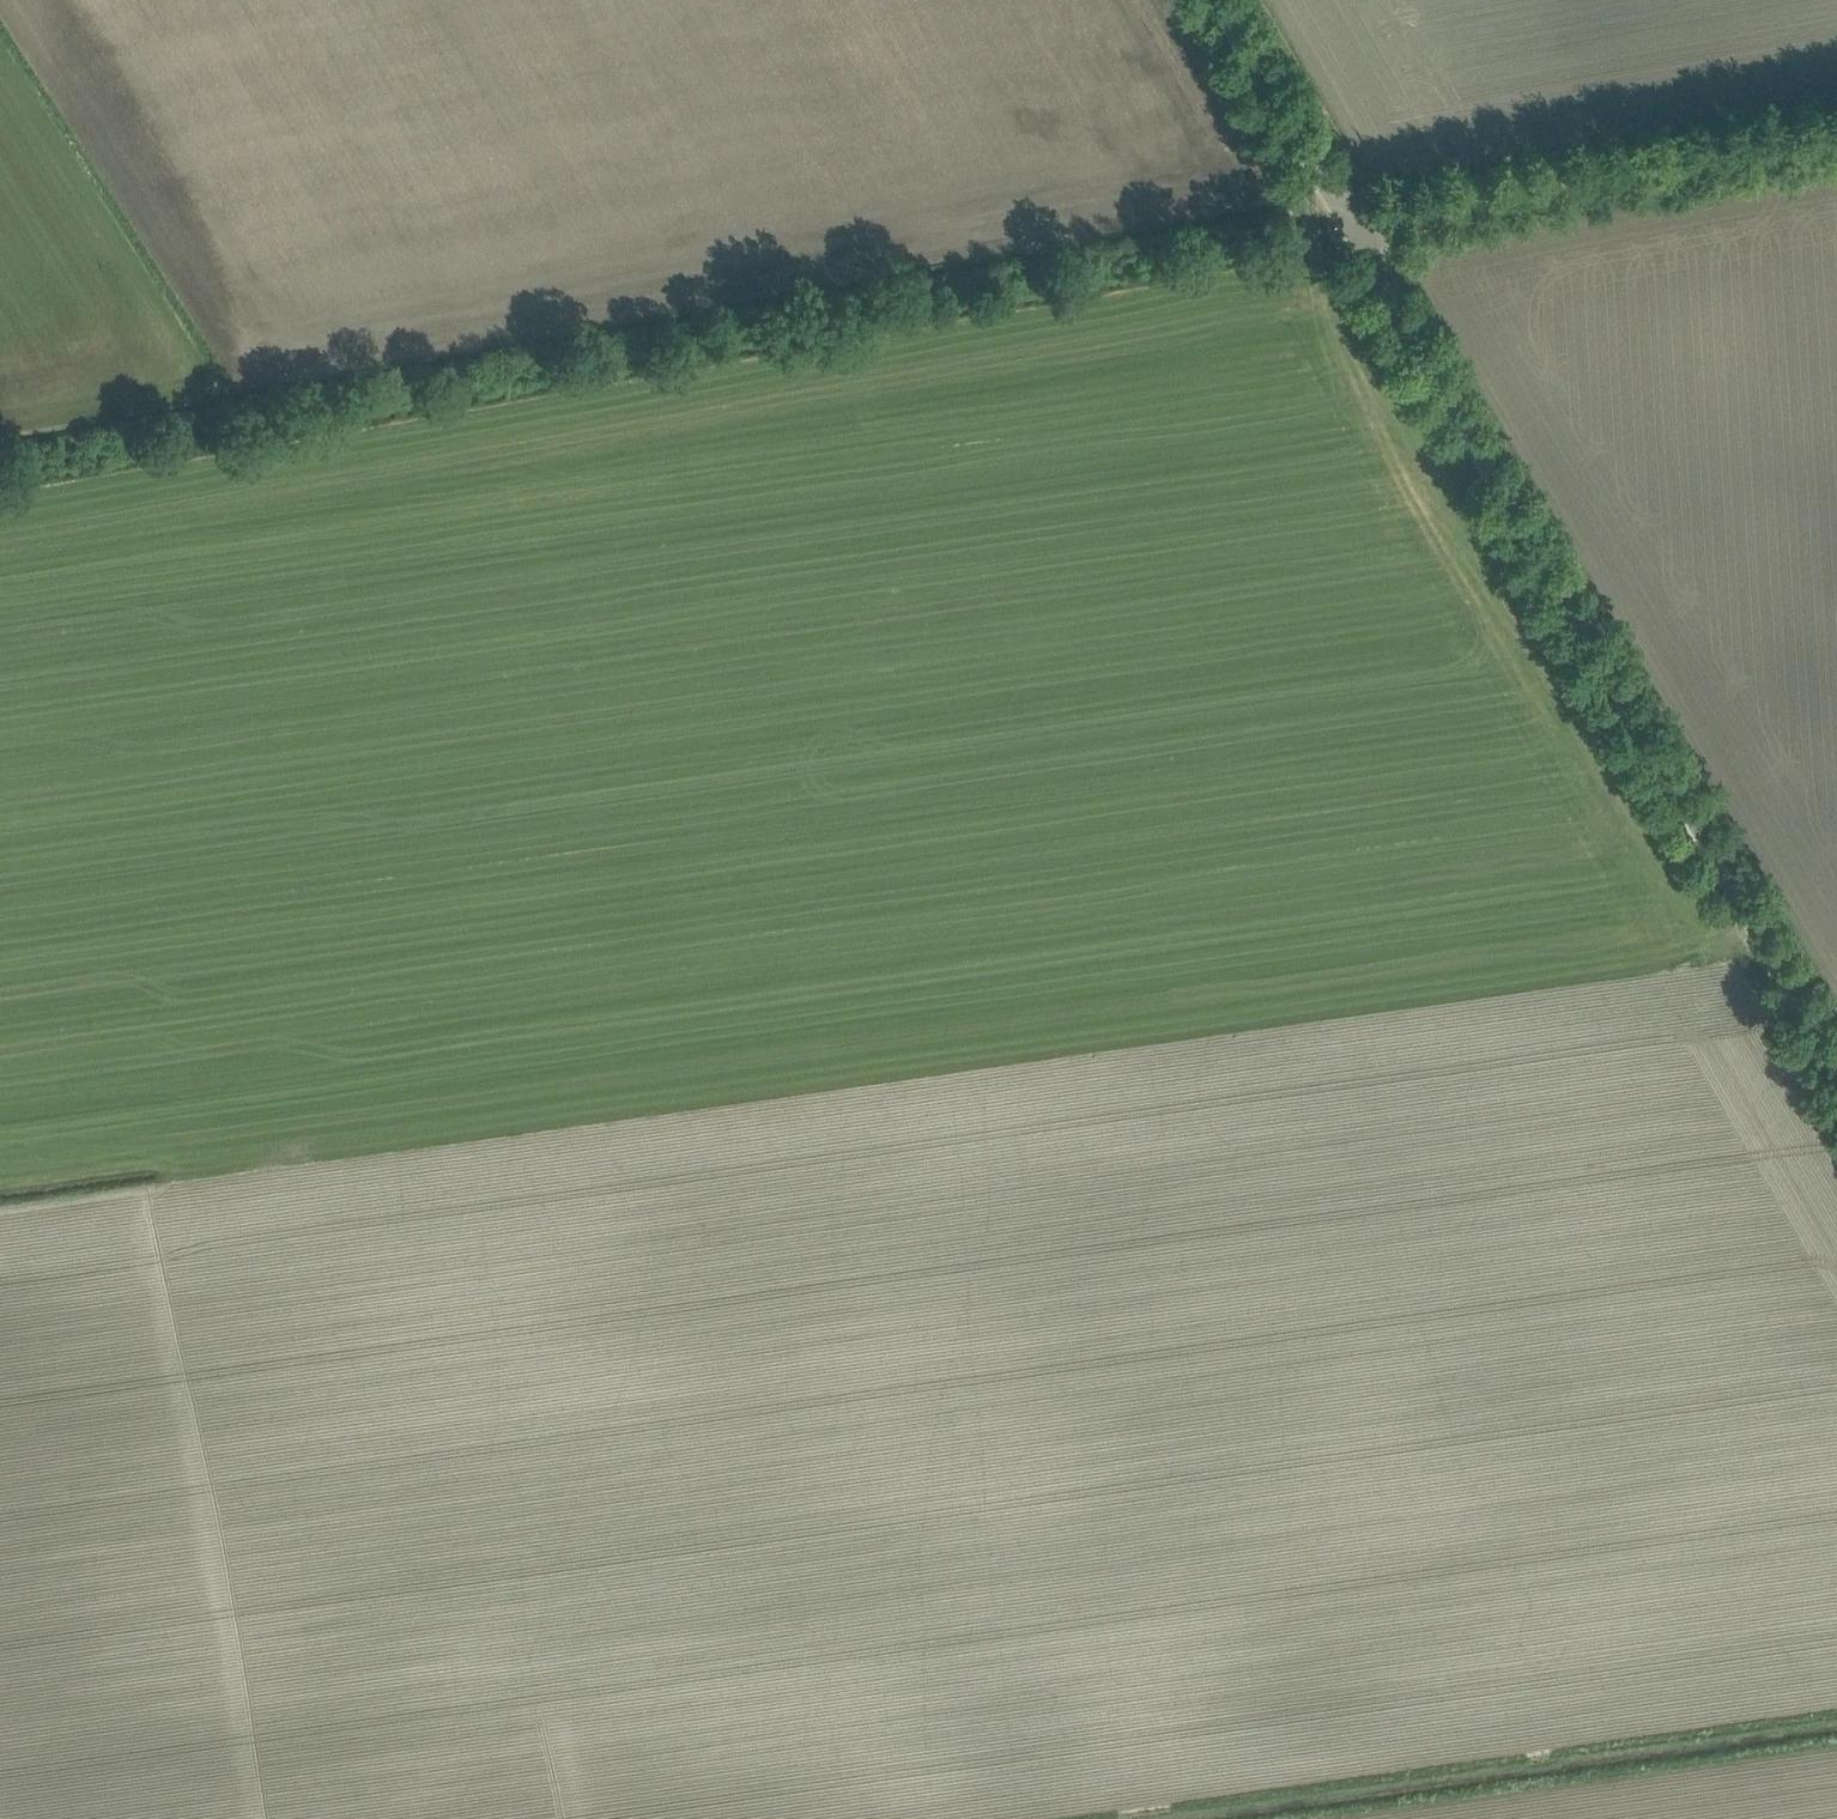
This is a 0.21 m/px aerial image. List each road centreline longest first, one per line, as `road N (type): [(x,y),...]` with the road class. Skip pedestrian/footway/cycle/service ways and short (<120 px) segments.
road 1 (unclassified): [(1836,1054),(1367,225)]
road 2 (unclassified): [(1367,225),(1836,134)]
road 3 (unclassified): [(1367,225),(1234,0)]

